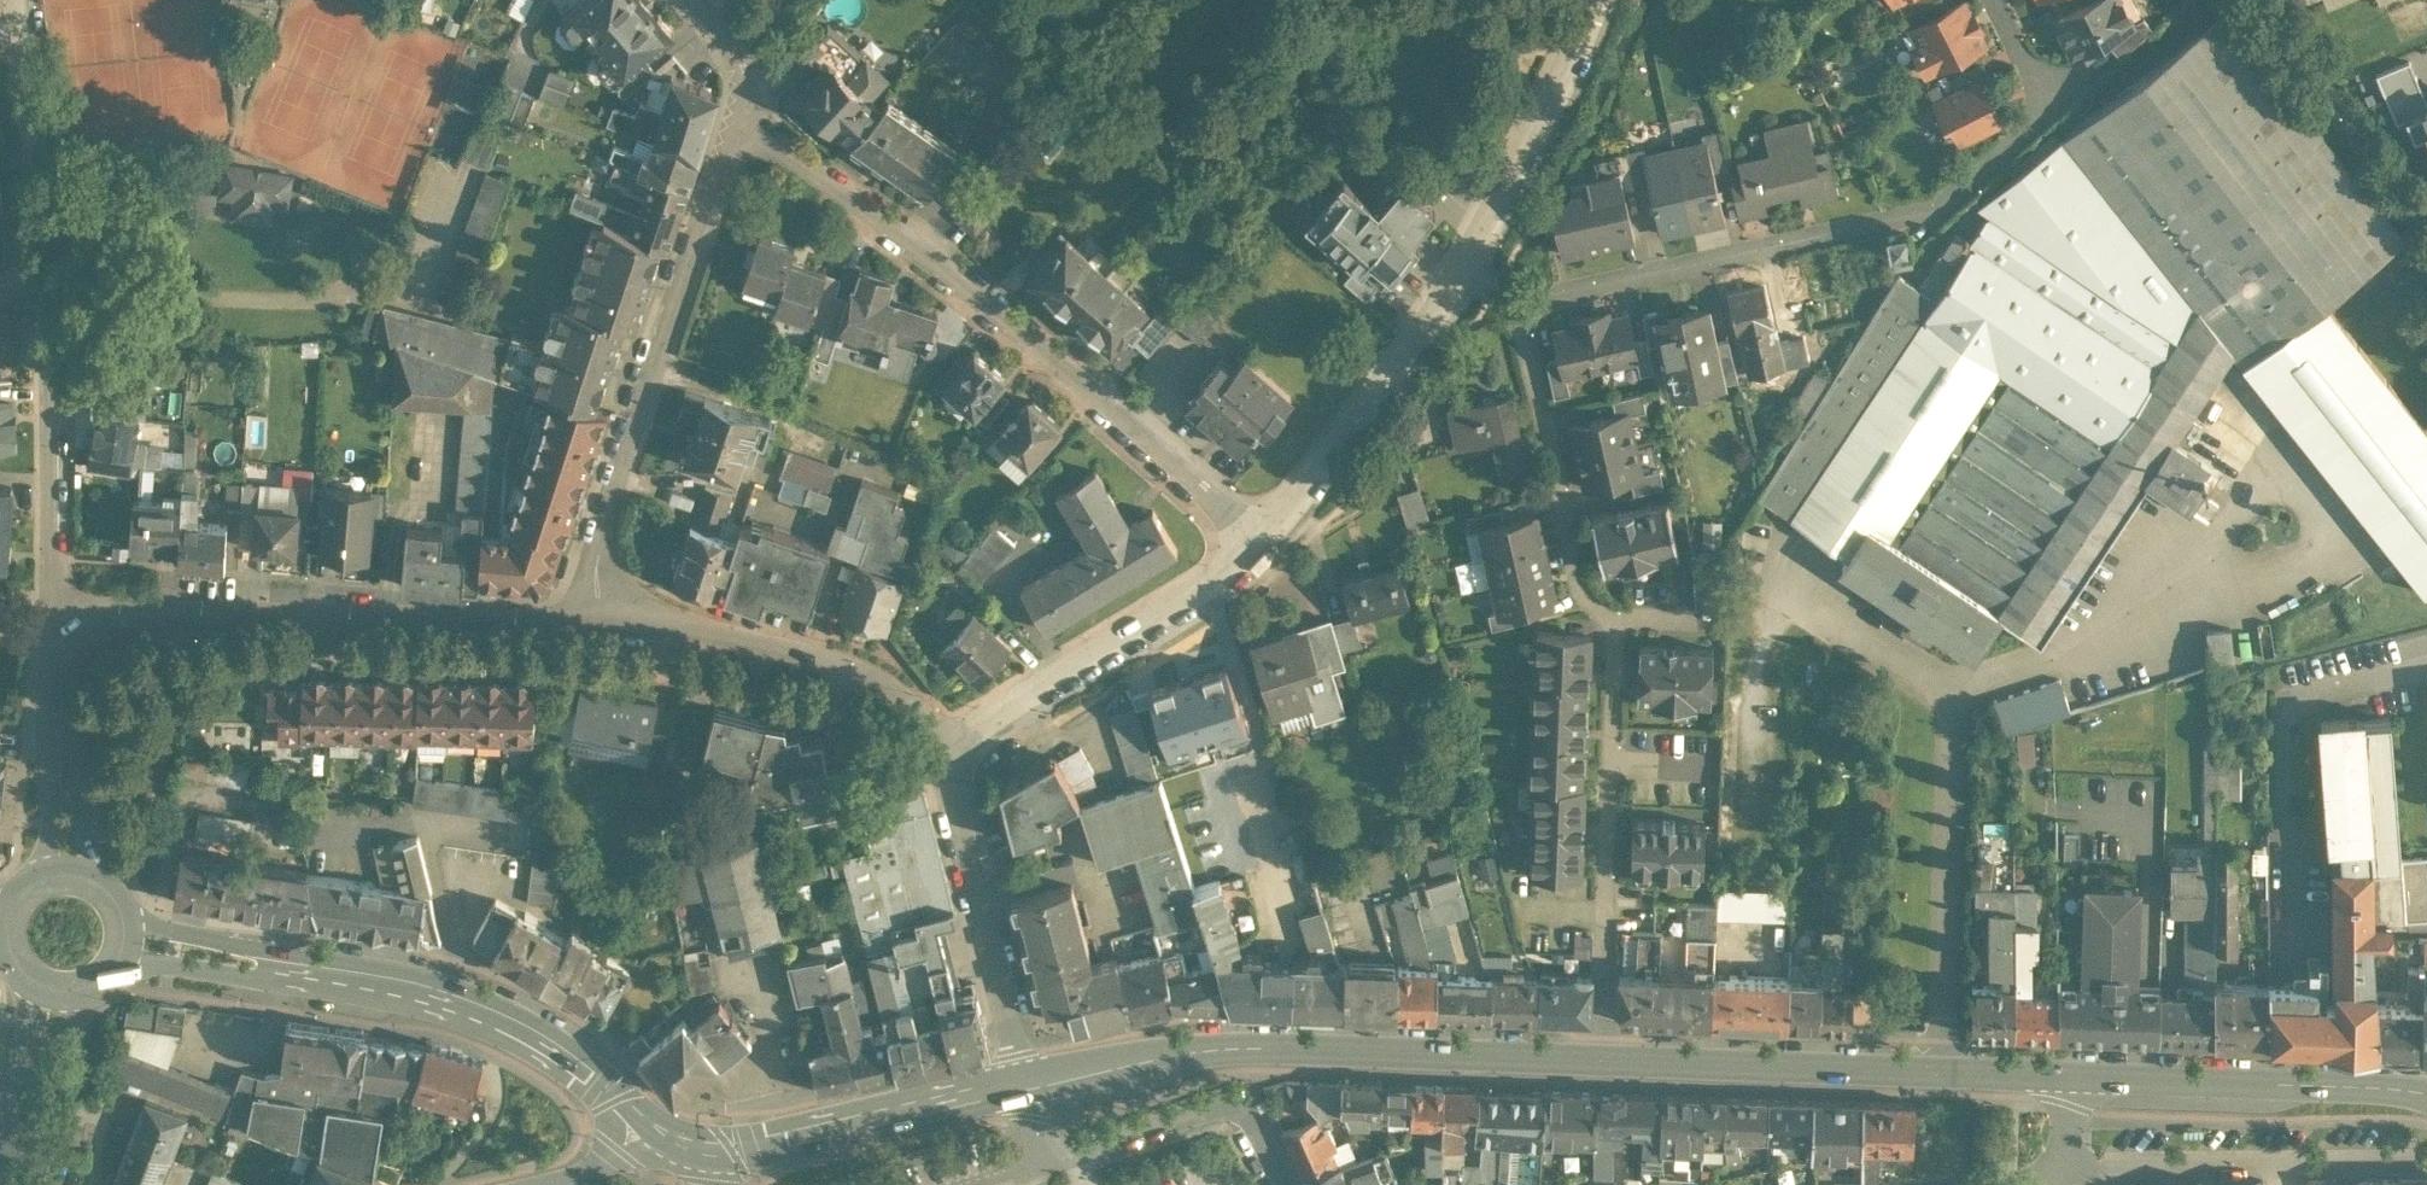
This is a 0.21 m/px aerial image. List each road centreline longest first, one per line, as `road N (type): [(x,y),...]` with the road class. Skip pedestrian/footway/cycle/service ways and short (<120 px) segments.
road 1 (residential): [(1995,0),(2048,102),(1945,199),(1899,218),(1554,294),(1521,309)]
road 2 (residential): [(1257,539),(908,237),(803,168),(758,114)]
road 3 (primary): [(1029,1089),(1242,1048),(1608,1060)]
road 4 (residential): [(597,613),(57,614)]
road 5 (residential): [(758,114),(726,164),(611,501),(599,543),(597,613)]
road 6 (primary): [(1608,1060),(2072,1076)]
road 7 (primary): [(306,969),(480,1010),(566,1047),(676,1161)]
road 8 (residential): [(597,613),(718,632),(860,674),(923,719),(940,749)]
road 9 (residential): [(1257,539),(1216,577),(940,749)]
road 10 (residential): [(2065,1161),(2426,1157)]
road 11 (primary): [(676,1161),(1029,1089)]
road 12 (primary): [(2072,1076),(2426,1092)]
road 13 (residential): [(940,749),(1011,1053),(1029,1089)]
road 14 (residential): [(1468,265),(1257,539)]
road 15 (residential): [(57,614),(52,423),(34,281)]
road 16 (residential): [(1614,613),(1582,582),(1521,309)]
road 17 (residential): [(1608,1060),(1609,764)]
road 18 (residential): [(1593,0),(1468,265)]
road 19 (residential): [(1056,1163),(1232,1105),(1254,1117),(1287,1184)]
road 20 (residential): [(34,281),(19,30)]
road 21 (primary): [(118,956),(254,975),(306,969)]
road 22 (primary): [(306,969),(259,948),(124,922)]
road 23 (residential): [(86,875),(71,769),(58,742)]
road 24 (residential): [(58,742),(47,877)]
road 25 (residential): [(26,1110),(77,985)]
road 26 (residential): [(676,1161),(544,1184)]
road 27 (residential): [(35,977),(26,1110)]
road 28 (residential): [(695,0),(758,114)]
road 29 (residential): [(57,614),(58,742)]

